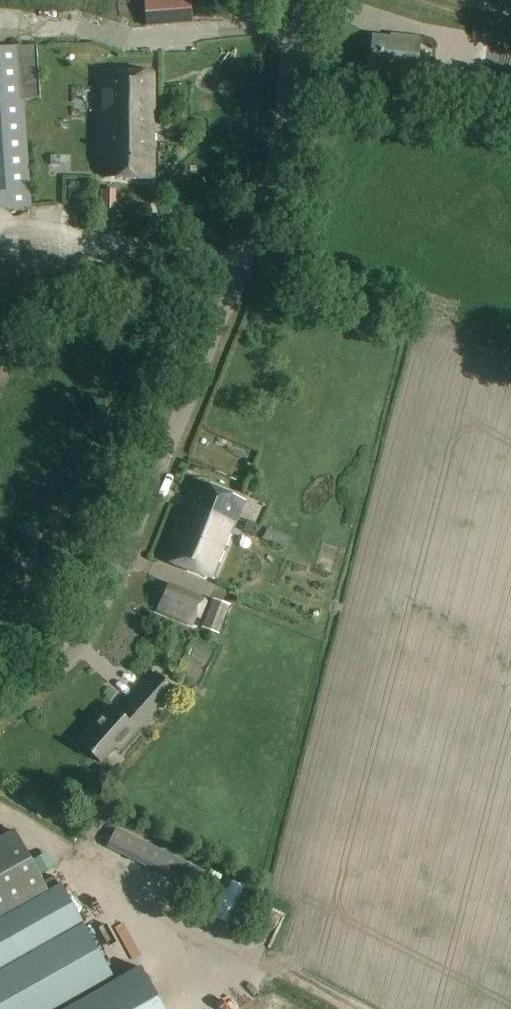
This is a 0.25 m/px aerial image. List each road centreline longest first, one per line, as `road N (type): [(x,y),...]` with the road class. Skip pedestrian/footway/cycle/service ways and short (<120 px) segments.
road 1 (unclassified): [(0,707),(70,658),(102,610),(258,230),(295,0)]

